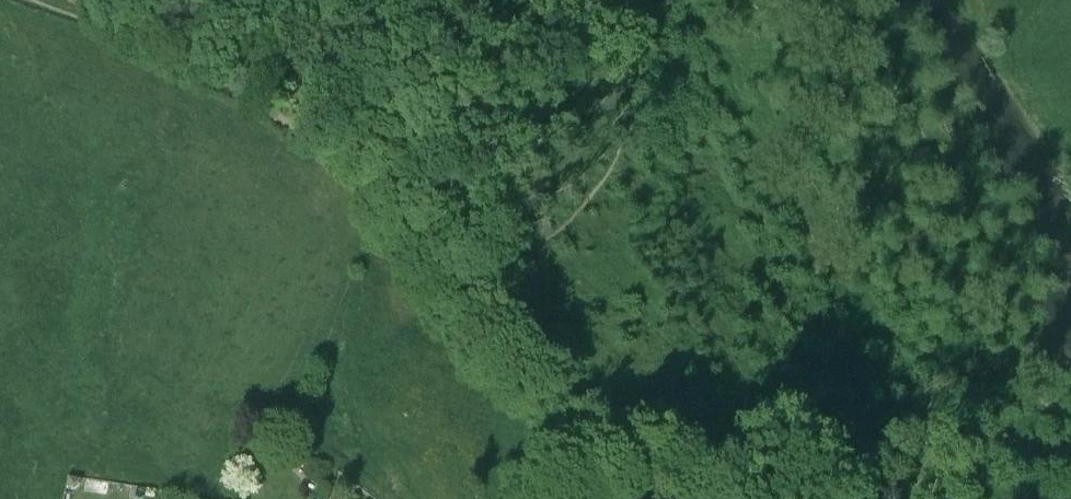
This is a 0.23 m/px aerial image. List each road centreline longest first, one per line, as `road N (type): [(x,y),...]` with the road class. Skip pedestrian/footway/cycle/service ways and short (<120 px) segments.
road 1 (track): [(460,268),(400,201),(295,125),(103,24),(39,0)]
road 2 (track): [(574,498),(594,442),(592,417),(460,268)]

